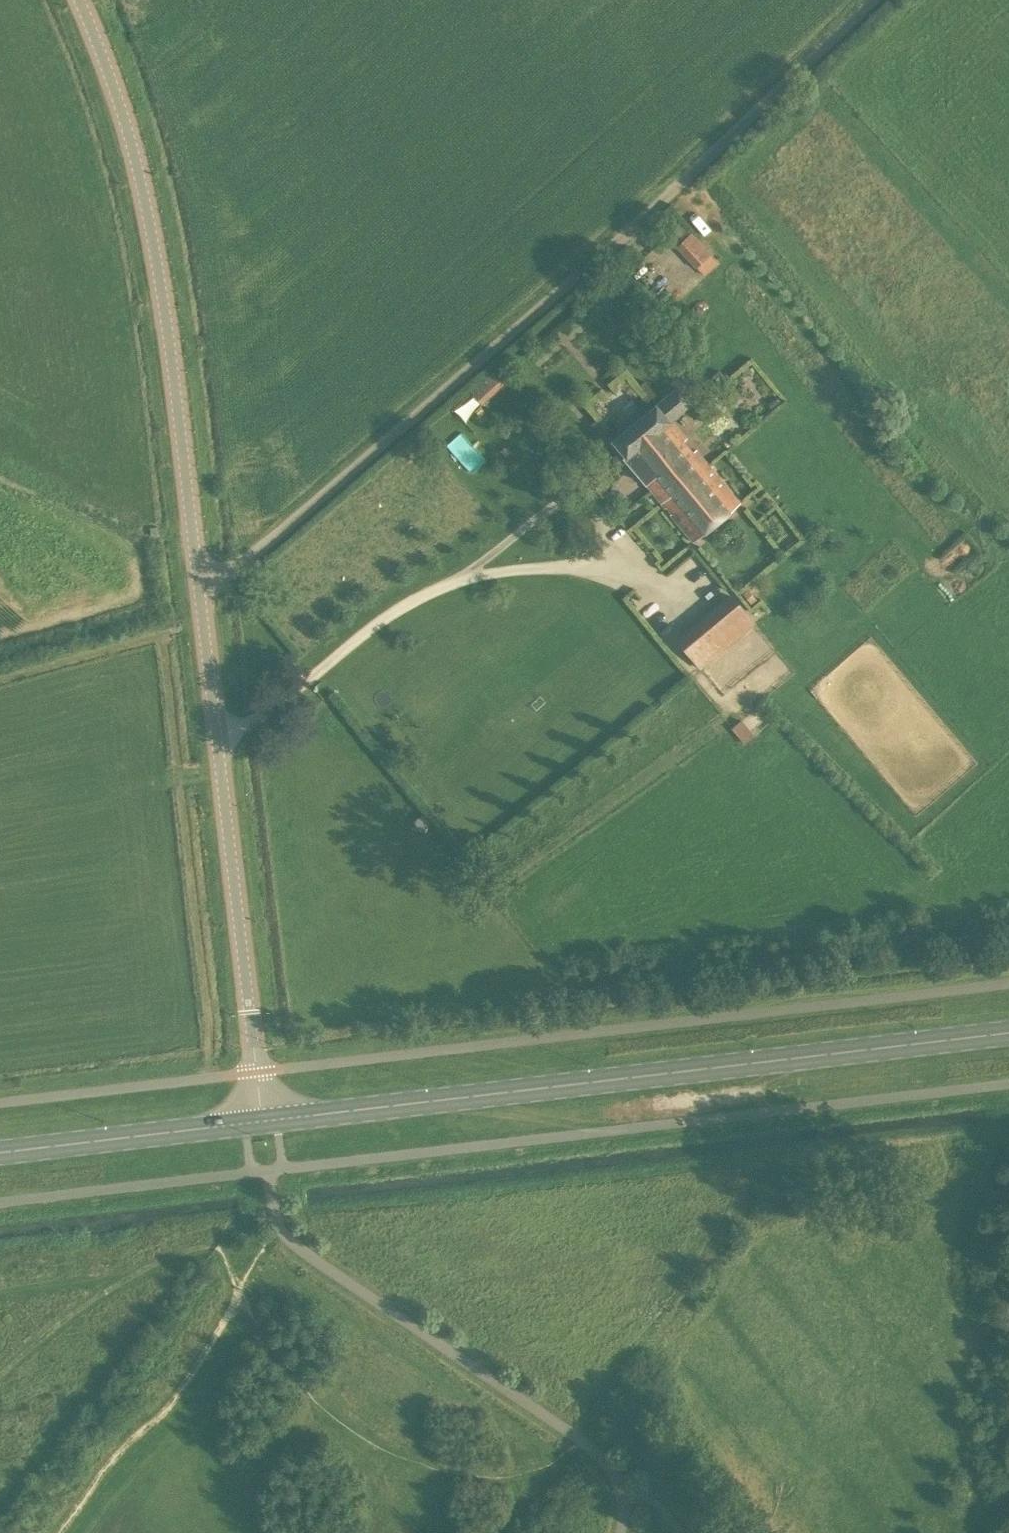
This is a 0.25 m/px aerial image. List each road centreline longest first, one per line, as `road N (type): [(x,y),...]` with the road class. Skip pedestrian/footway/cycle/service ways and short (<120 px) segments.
road 1 (unclassified): [(198,581),(227,573),(552,300),(870,0)]
road 2 (secondary): [(1008,1034),(262,1123)]
road 3 (tertiary): [(198,581),(158,260),(129,126),(82,0)]
road 4 (tertiary): [(262,1123),(198,581)]
road 5 (track): [(163,633),(213,1077)]
road 6 (secondary): [(0,1153),(262,1123)]
road 7 (track): [(0,677),(163,633)]

